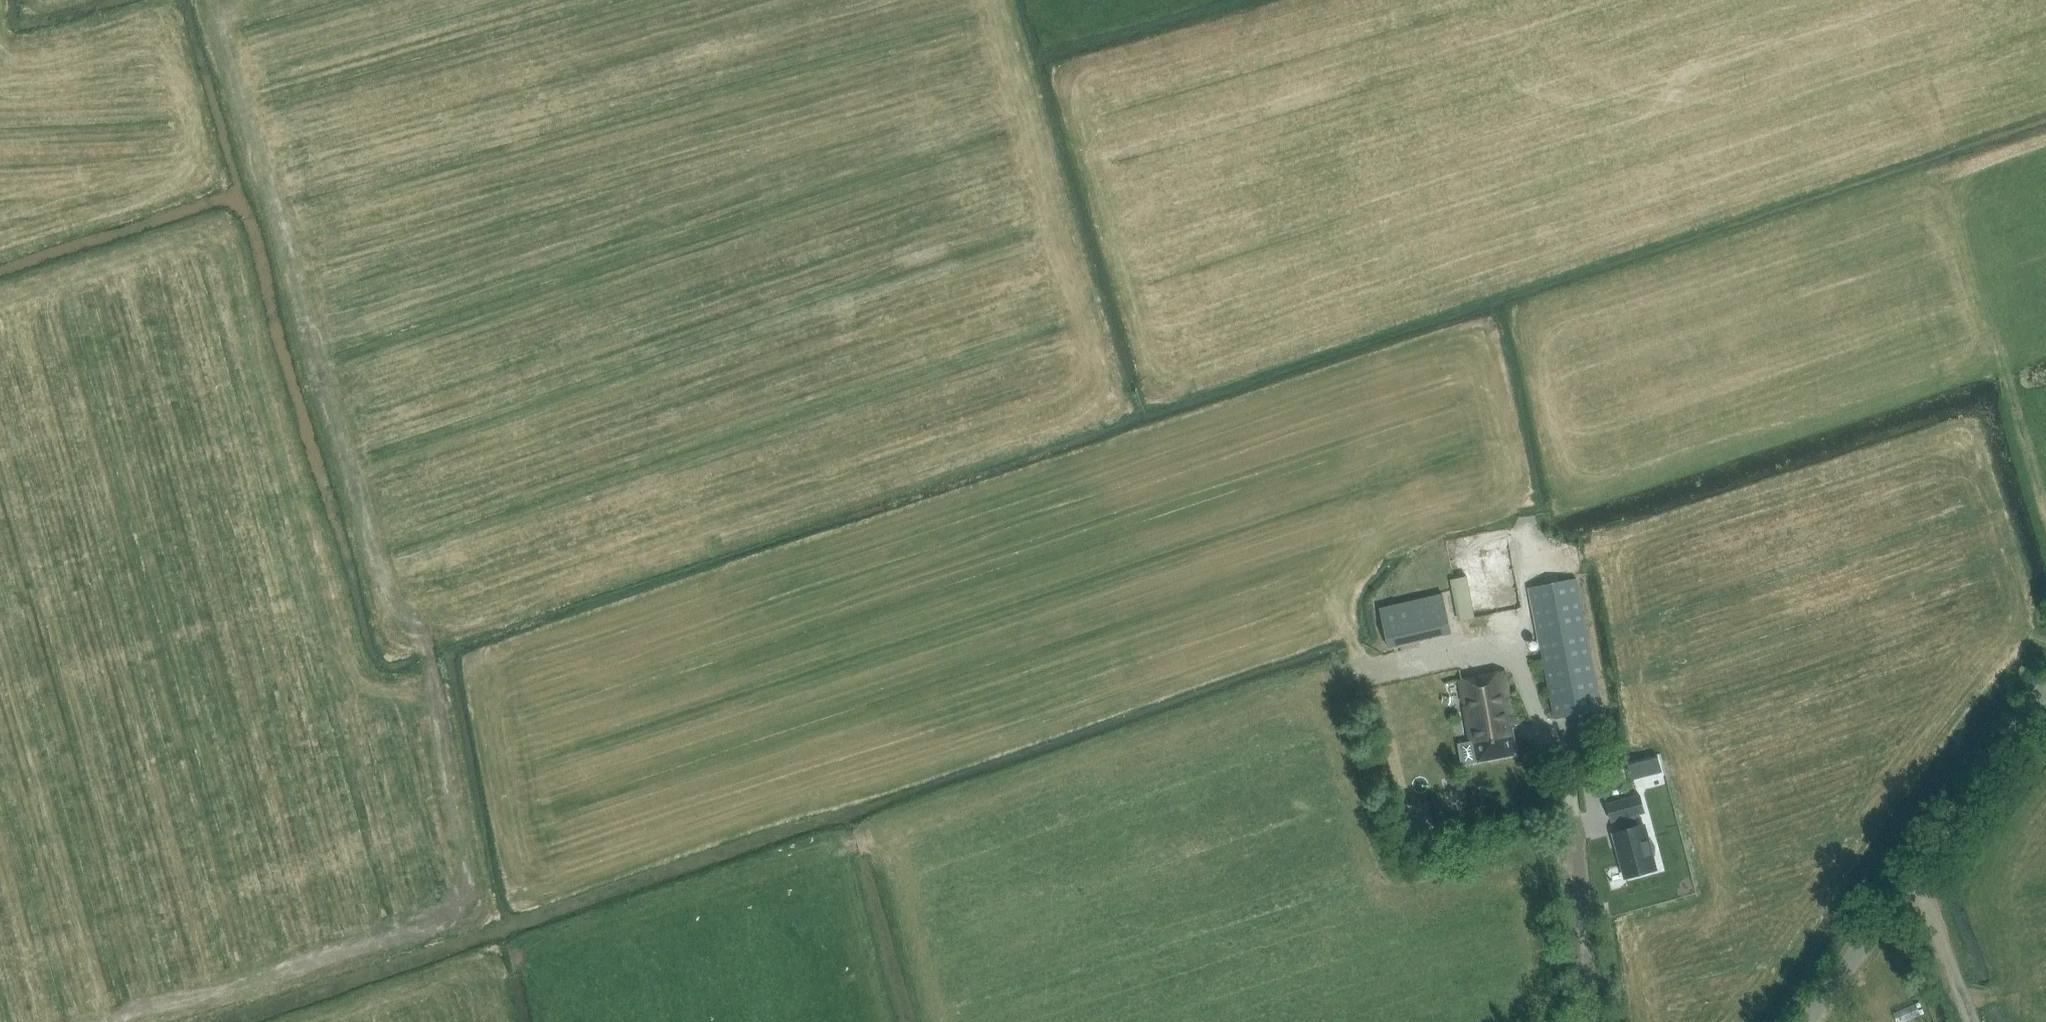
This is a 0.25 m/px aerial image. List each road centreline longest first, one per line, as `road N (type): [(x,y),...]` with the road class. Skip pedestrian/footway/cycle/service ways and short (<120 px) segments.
road 1 (tertiary): [(1802,1021),(2045,691)]
road 2 (track): [(1919,864),(1979,1021)]

